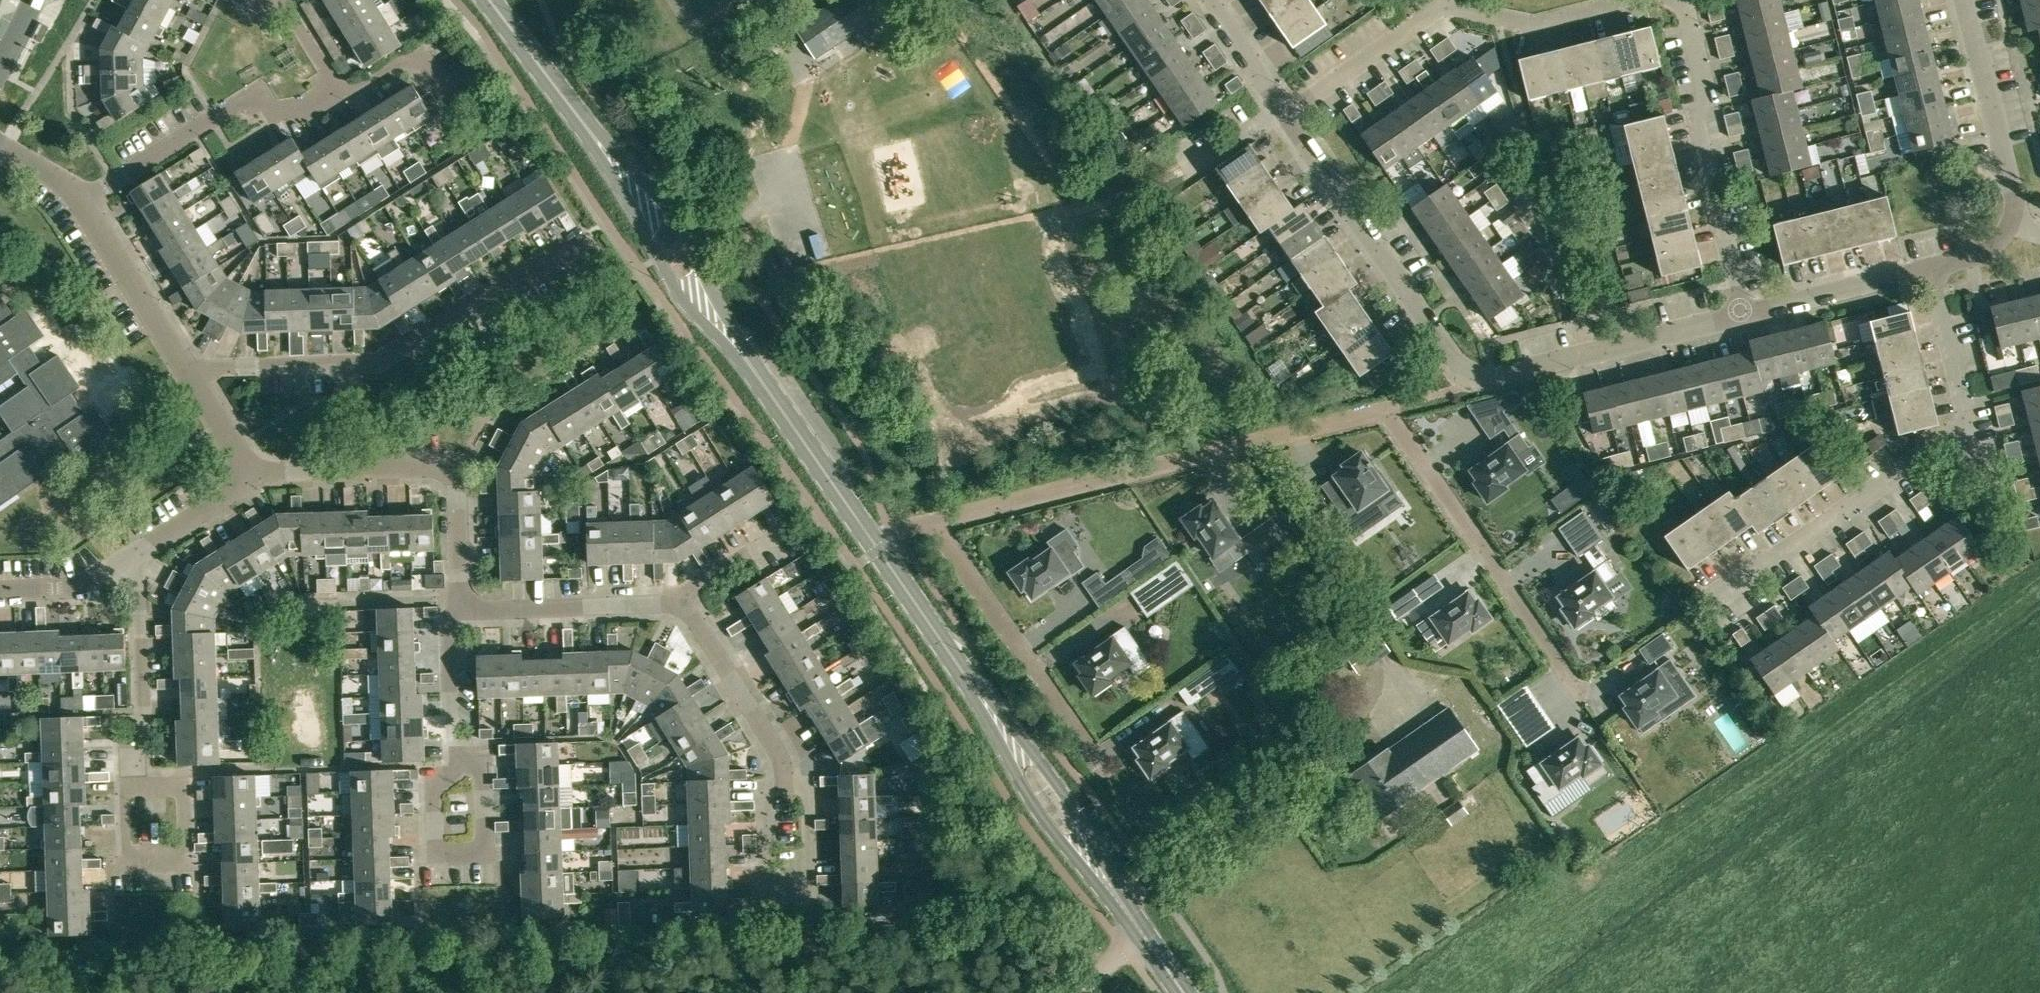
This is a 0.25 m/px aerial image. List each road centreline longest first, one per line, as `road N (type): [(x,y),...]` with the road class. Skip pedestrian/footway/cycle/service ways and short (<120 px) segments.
road 1 (secondary): [(877,547),(684,272),(659,220),(490,0)]
road 2 (residential): [(1386,408),(930,521)]
road 3 (secondary): [(1119,901),(877,547)]
road 4 (residential): [(192,377),(215,367),(389,356),(582,235)]
road 5 (residential): [(1386,408),(1579,687)]
road 6 (residential): [(252,476),(448,468),(458,485),(461,608)]
road 7 (residential): [(1743,314),(1696,123),(1705,89),(1687,14),(1672,0)]
road 8 (residential): [(1483,375),(1451,354),(1287,114)]
road 9 (residential): [(82,200),(260,87),(282,117),(343,97)]
road 10 (residential): [(1714,599),(1968,423)]
road 11 (residential): [(930,521),(1098,758)]
road 12 (residential): [(784,785),(806,788),(806,896),(765,893),(766,785)]
road 13 (residential): [(1483,375),(1743,314)]
road 14 (residential): [(145,777),(182,779),(180,860),(127,857),(128,778)]
road 15 (residential): [(459,760),(482,763),(480,852),(435,849),(433,791),(454,765)]
road 16 (residential): [(2013,222),(2013,191),(1965,0)]
road 17 (residential): [(461,608),(684,601)]
road 18 (residential): [(145,777),(138,588),(124,558)]
road 19 (residential): [(784,785),(778,753),(684,601)]
road 20 (residential): [(192,377),(82,200)]
road 21 (residential): [(1633,0),(1533,24),(1441,8)]
road 22 (residential): [(1743,314),(1930,268)]
road 23 (residential): [(1287,114),(1441,8)]
road 24 (residential): [(459,760),(450,734),(447,619),(461,608)]
road 25 (residential): [(1968,423),(1930,268)]
road 26 (residential): [(124,558),(252,476)]
road 27 (residential): [(450,101),(426,62),(409,58),(343,97)]
road 28 (residential): [(0,589),(76,586),(124,558)]
road 29 (residential): [(1282,108),(1207,0)]
road 30 (residential): [(684,601),(698,580),(785,526)]

